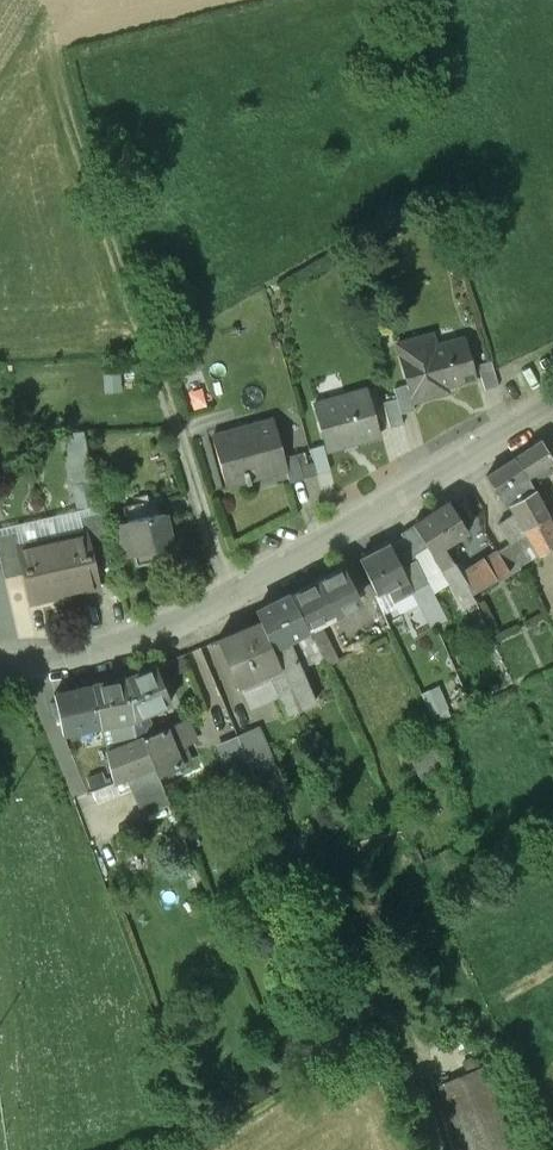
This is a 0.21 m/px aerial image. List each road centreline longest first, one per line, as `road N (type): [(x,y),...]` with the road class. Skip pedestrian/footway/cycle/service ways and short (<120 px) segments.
road 1 (residential): [(0,666),(82,656),(234,596),(552,411)]
road 2 (track): [(234,596),(52,44)]

